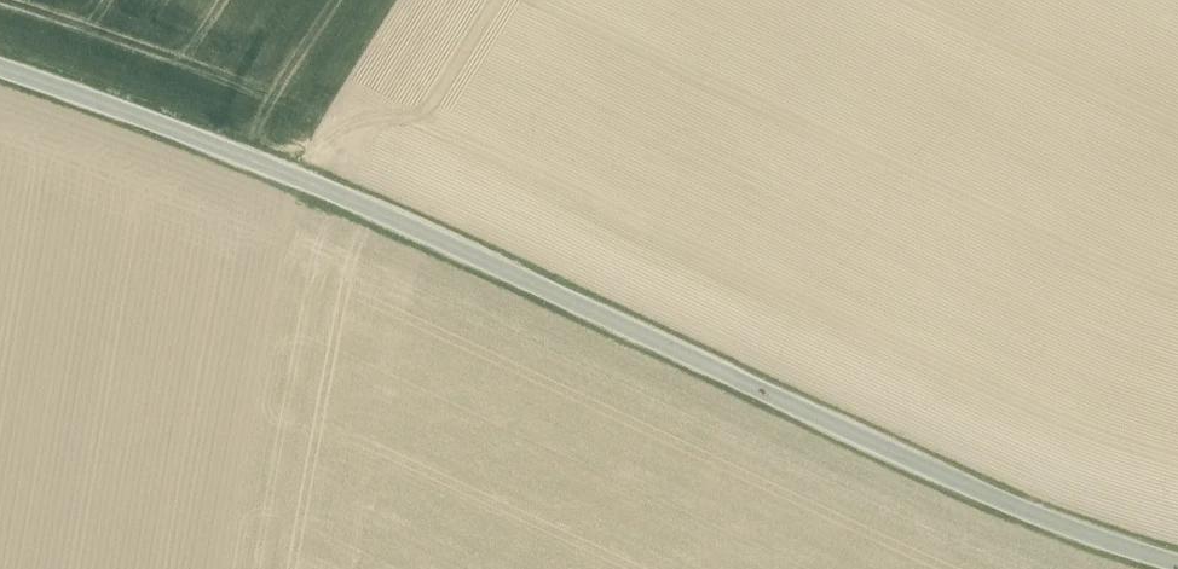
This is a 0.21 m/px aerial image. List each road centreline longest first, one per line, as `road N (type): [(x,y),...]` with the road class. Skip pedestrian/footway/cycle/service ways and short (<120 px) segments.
road 1 (tertiary): [(1177,557),(1093,533),(336,187),(0,61)]

